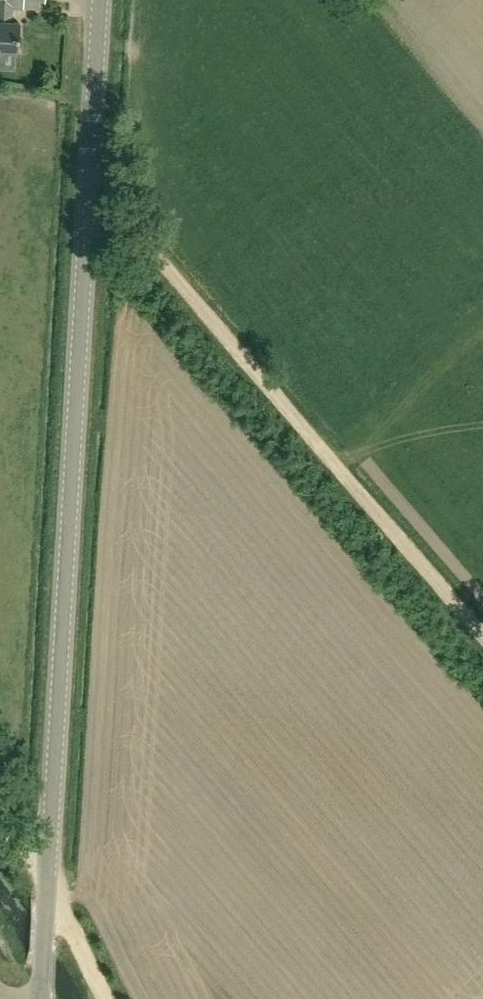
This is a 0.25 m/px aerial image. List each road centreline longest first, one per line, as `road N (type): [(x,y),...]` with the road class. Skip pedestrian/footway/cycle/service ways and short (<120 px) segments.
road 1 (secondary): [(45,998),(102,0)]
road 2 (track): [(482,639),(121,220),(91,198)]
road 3 (track): [(0,807),(105,998)]

